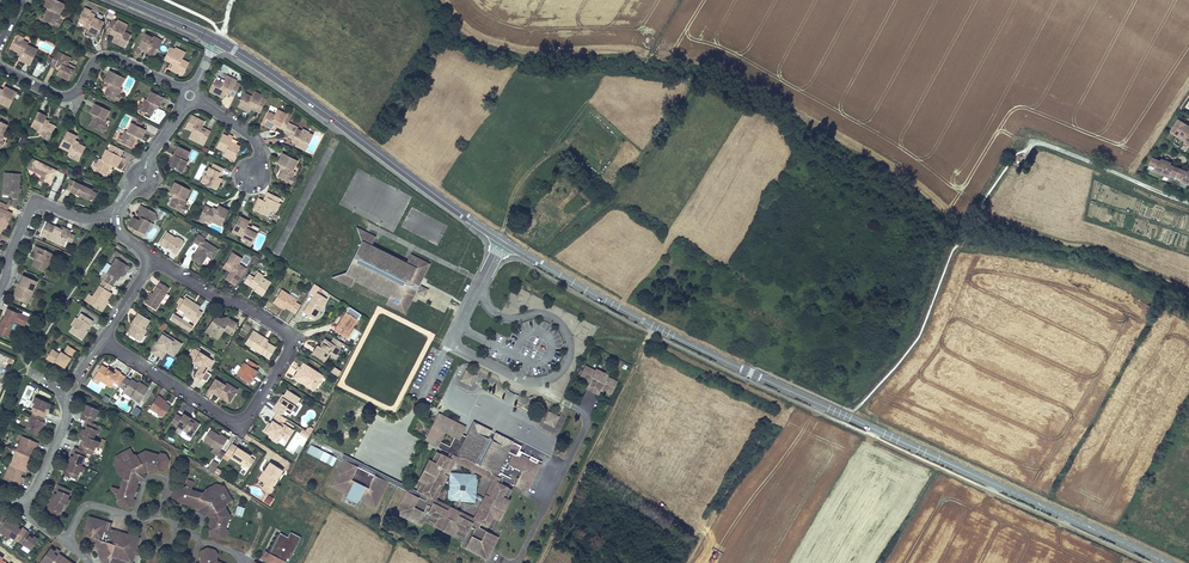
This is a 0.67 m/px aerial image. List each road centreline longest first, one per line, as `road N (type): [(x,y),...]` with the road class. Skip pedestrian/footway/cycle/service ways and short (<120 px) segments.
road 1 (tertiary): [(1167,562),(749,373),(577,285),(217,40)]
road 2 (residential): [(147,261),(241,302),(282,330),(288,349),(250,412),(237,419),(104,337)]
road 3 (track): [(541,562),(654,327)]
road 4 (residential): [(0,69),(63,98),(109,56),(189,96)]
road 5 (residential): [(0,291),(36,205),(84,220),(116,219)]
road 6 (track): [(1188,204),(1029,144)]
road 7 (residential): [(116,219),(189,96)]

